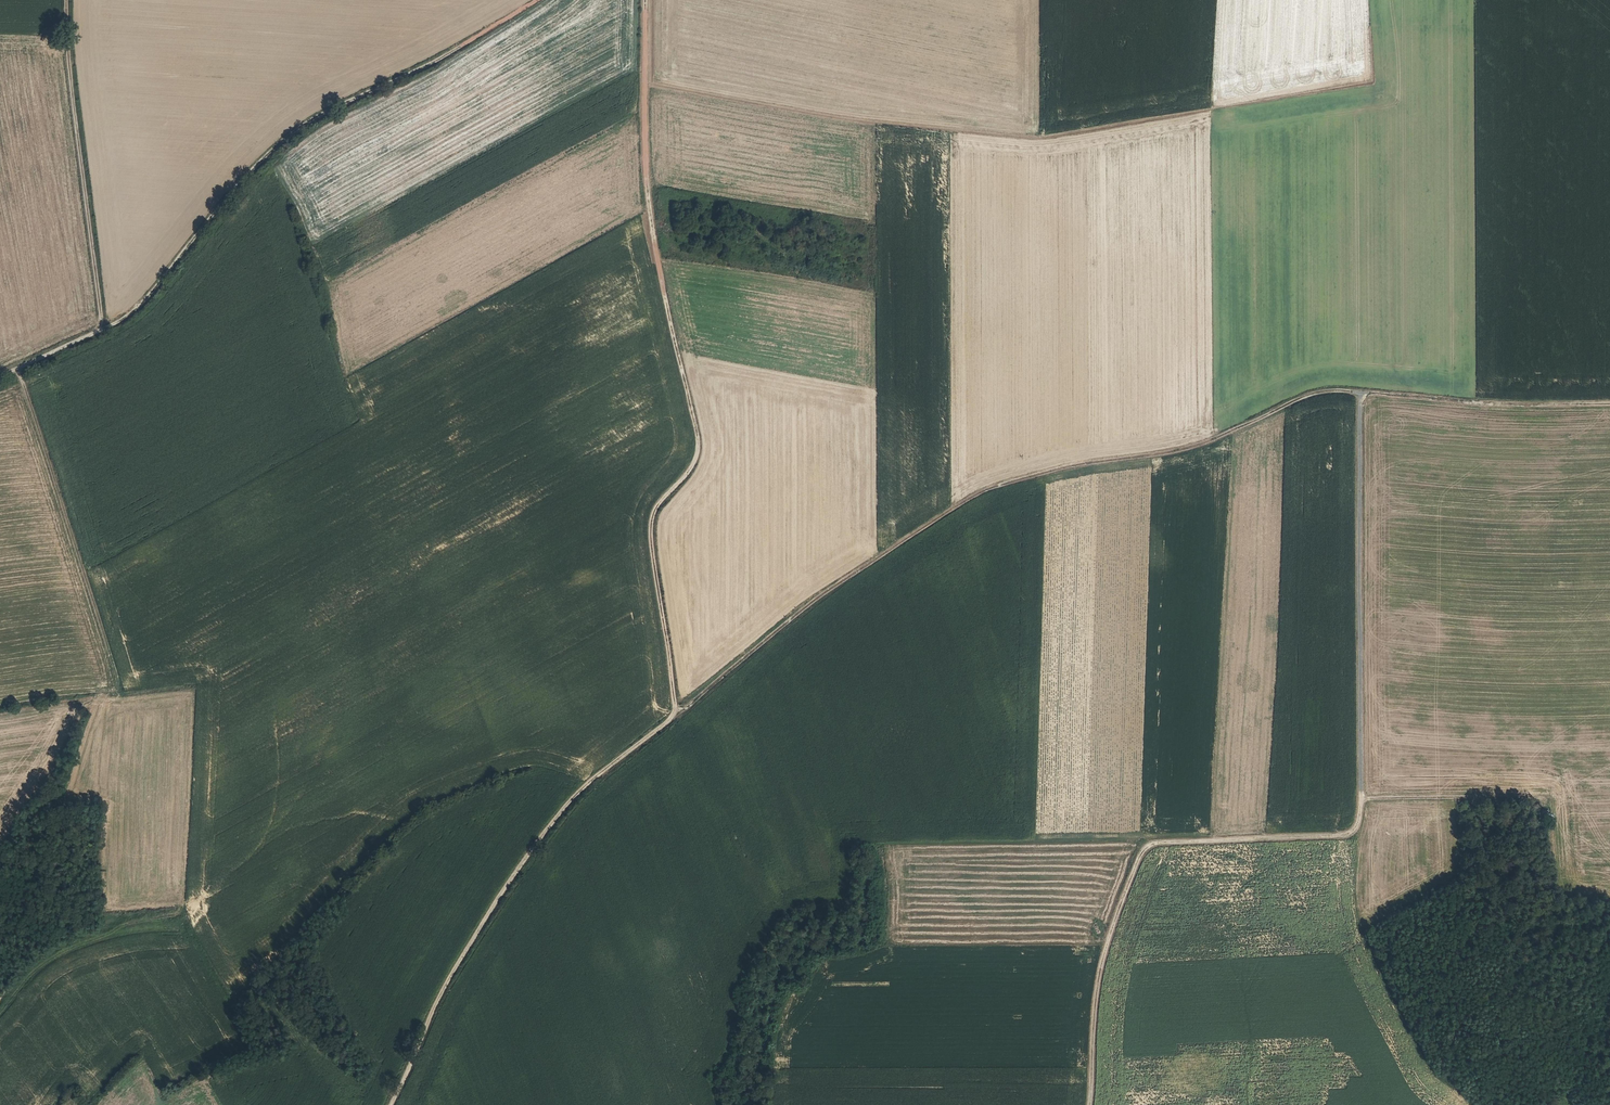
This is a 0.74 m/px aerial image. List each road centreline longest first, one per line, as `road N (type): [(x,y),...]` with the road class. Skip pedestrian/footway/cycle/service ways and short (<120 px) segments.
road 1 (track): [(1362,391),(1360,819),(1350,835),(1150,843),(1144,850),(1103,964),(1092,1104)]
road 2 (track): [(1362,391),(1305,395),(1192,447),(997,485),(821,597),(677,713)]
road 3 (track): [(647,0),(651,196),(698,454),(659,504),(653,528),(677,713)]
road 4 (track): [(543,0),(422,73),(330,108),(289,135),(149,293),(100,331)]
road 5 (track): [(677,713),(573,799),(537,845),(439,998),(390,1104)]
road 6 (track): [(119,692),(18,369)]
road 7 (track): [(65,0),(100,331)]
road 8 (track): [(1609,403),(1362,391)]
road 9 (track): [(1363,797),(1546,800)]

